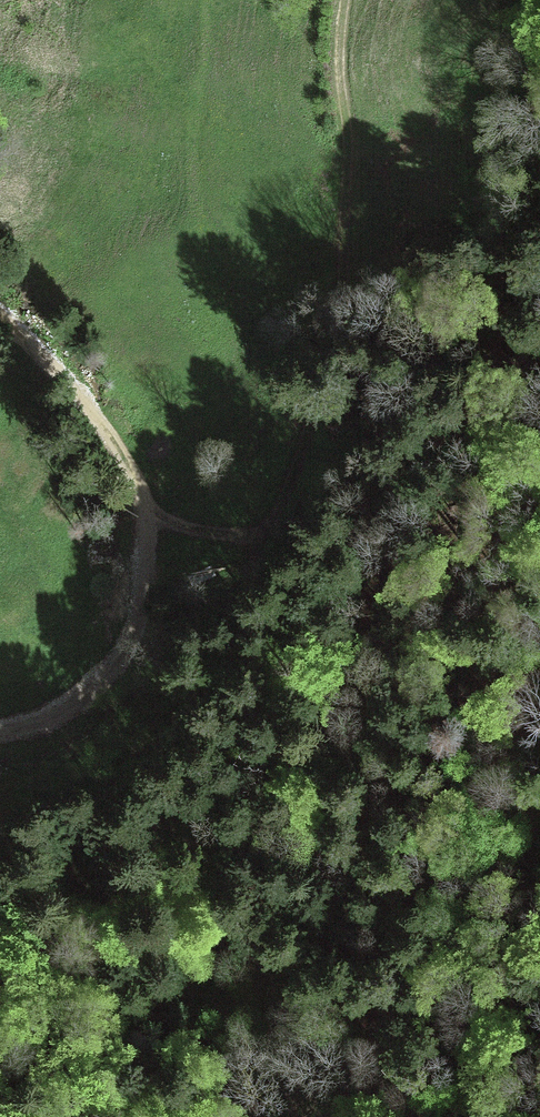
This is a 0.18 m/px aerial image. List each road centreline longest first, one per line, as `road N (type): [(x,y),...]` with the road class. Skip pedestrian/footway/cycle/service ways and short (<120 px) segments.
road 1 (track): [(345,0),(338,25),(345,299),(289,477),(267,531),(246,540),(146,523)]
road 2 (track): [(146,523),(139,607),(114,671),(55,715),(0,730)]
road 3 (track): [(0,325),(109,433),(143,497),(146,523)]
road 4 (track): [(539,912),(494,1052),(463,1116)]

